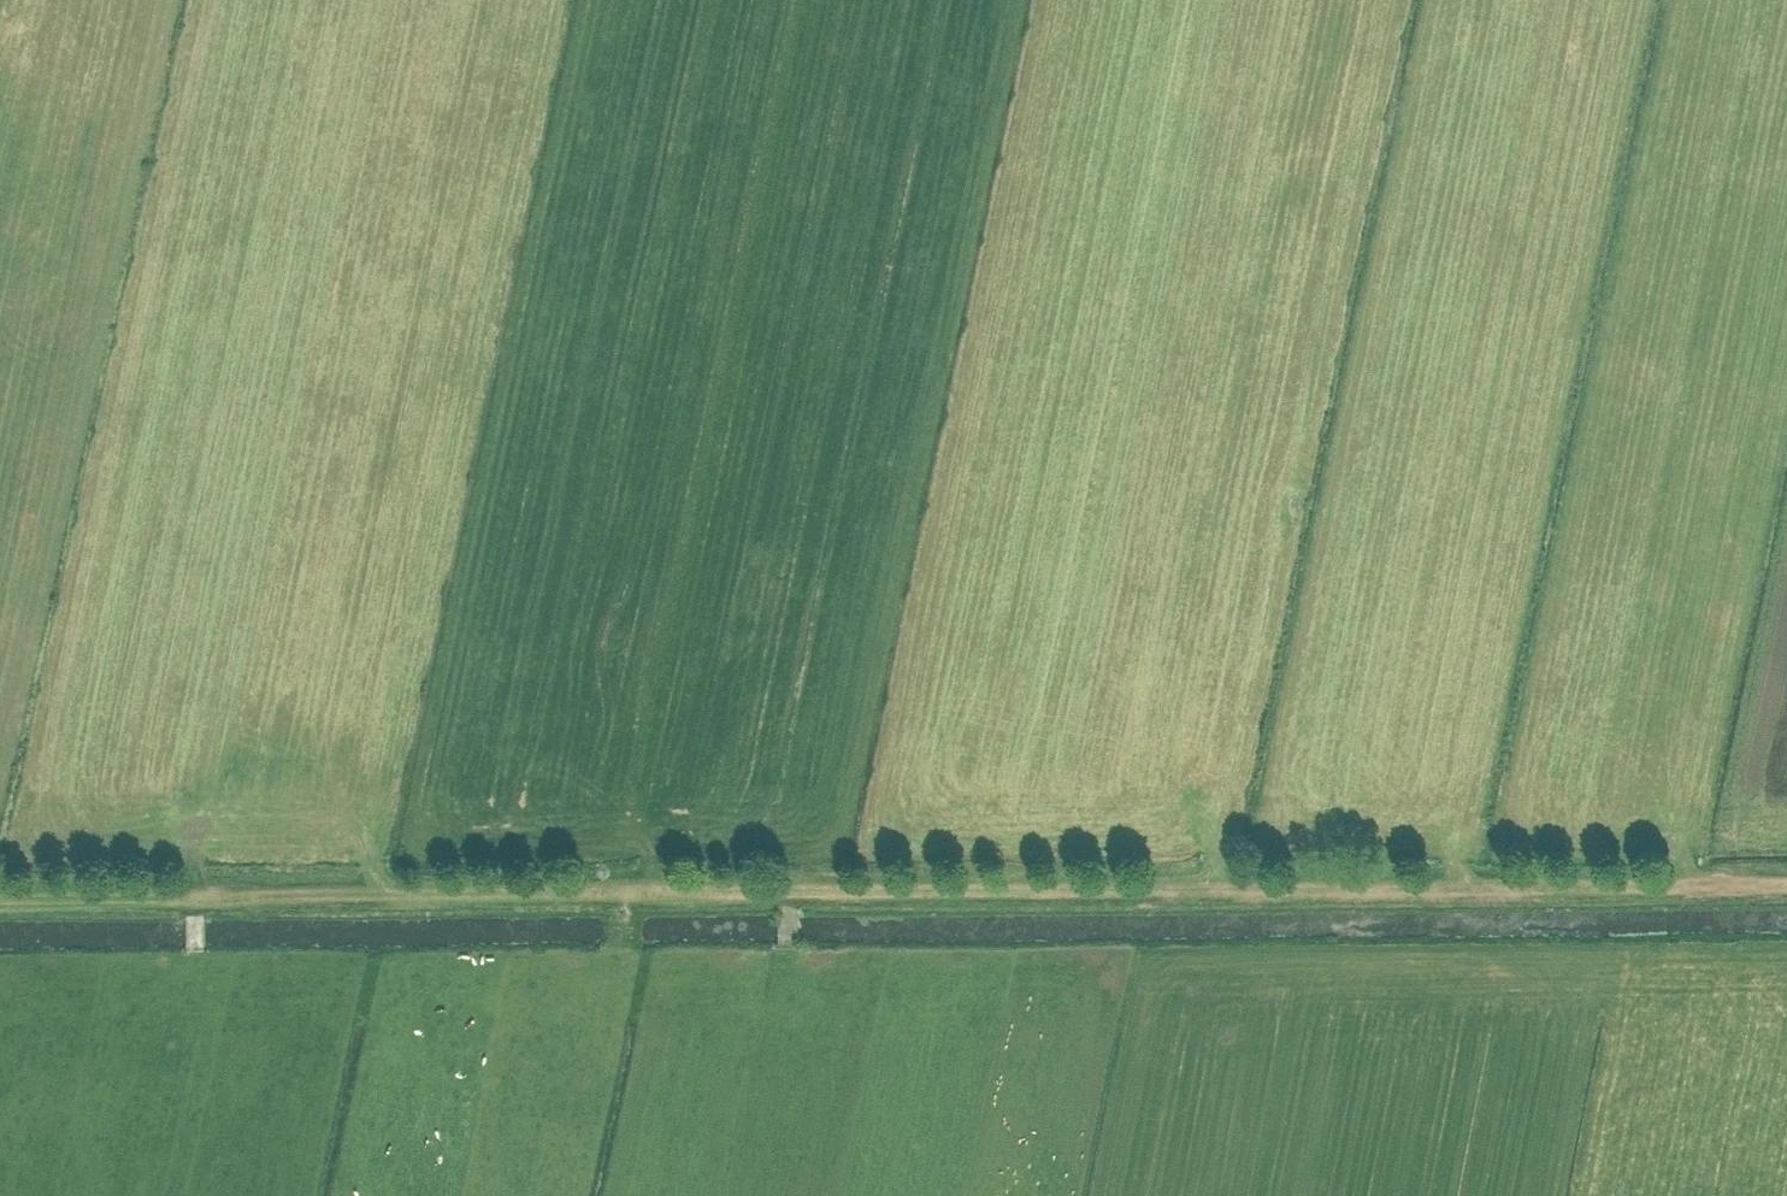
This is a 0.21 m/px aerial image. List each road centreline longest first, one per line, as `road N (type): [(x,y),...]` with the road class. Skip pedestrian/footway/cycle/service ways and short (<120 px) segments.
road 1 (track): [(0,899),(1786,883)]

